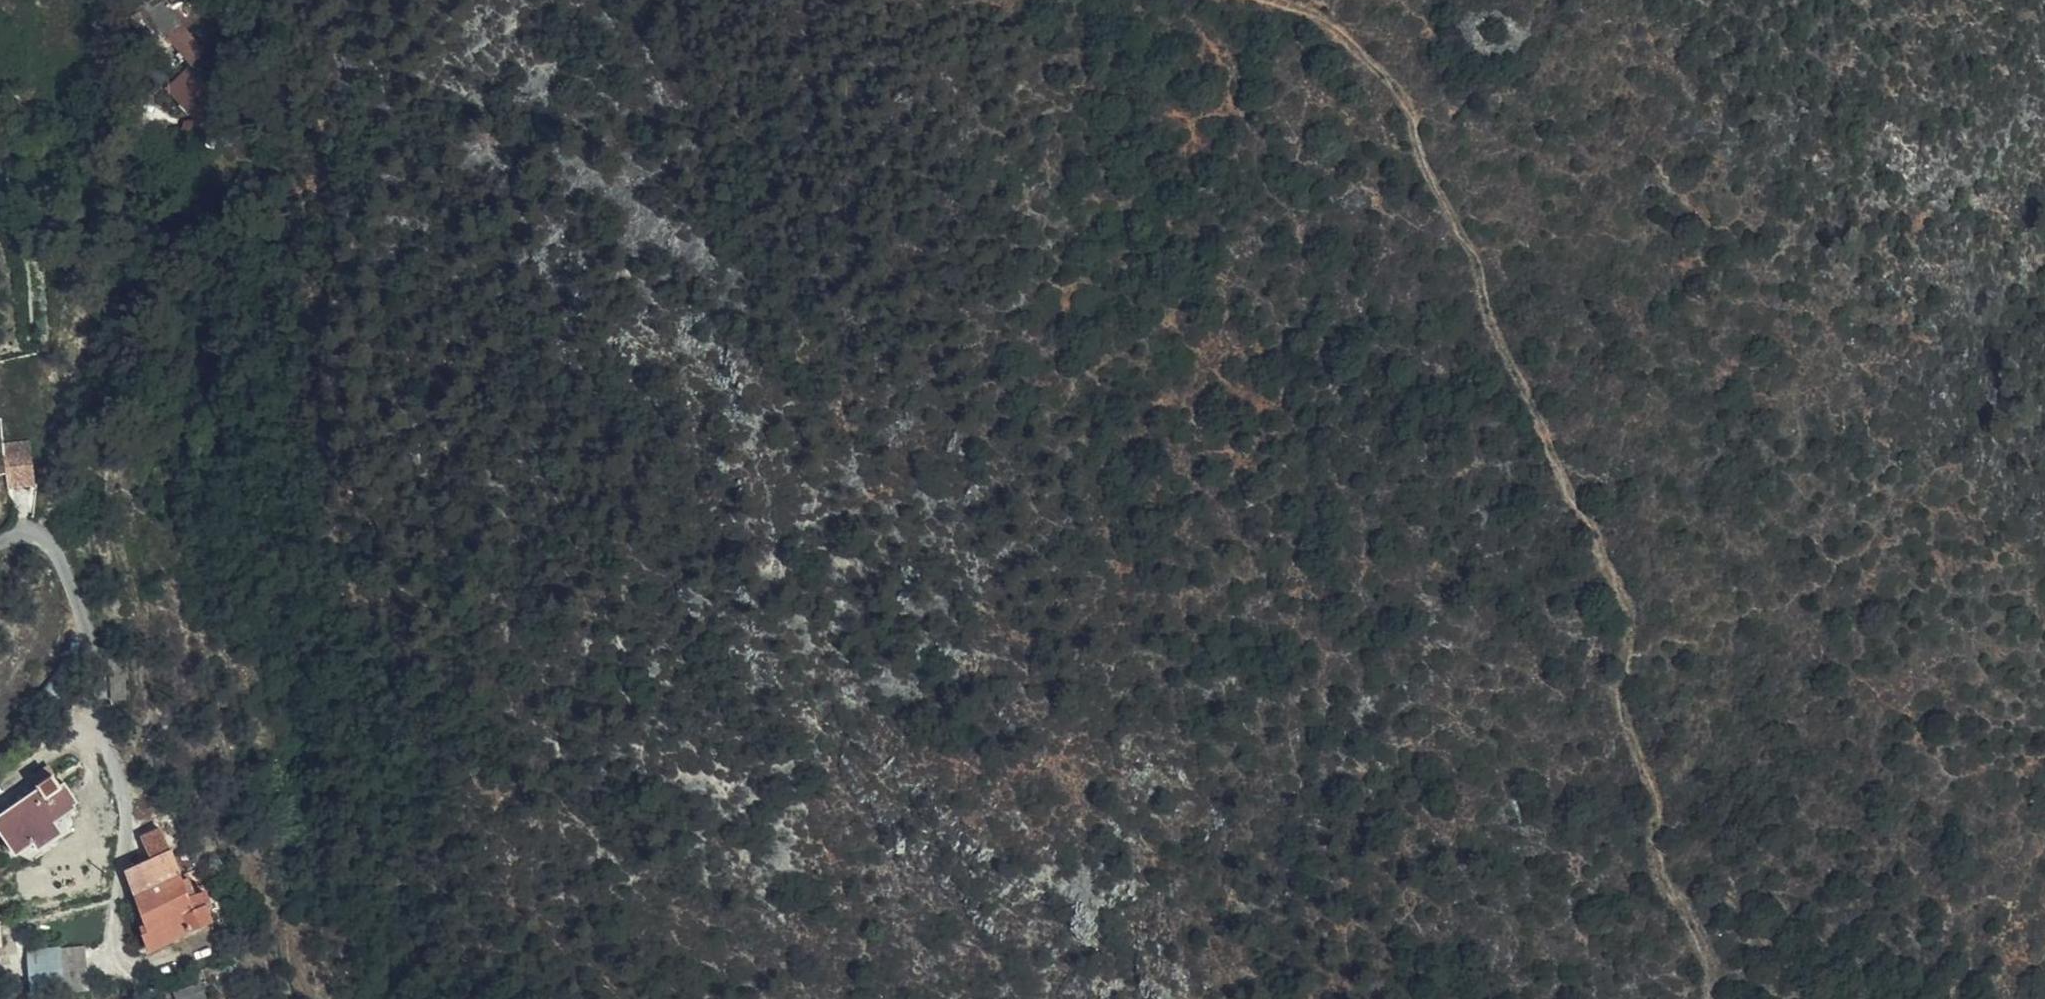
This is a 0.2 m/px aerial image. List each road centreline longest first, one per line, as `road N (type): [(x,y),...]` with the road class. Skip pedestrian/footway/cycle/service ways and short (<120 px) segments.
road 1 (track): [(1249,0),(1323,22),(1419,117),(1435,181),(1626,611),(1619,715),(1657,792),(1668,876),(1717,965),(1720,998)]

